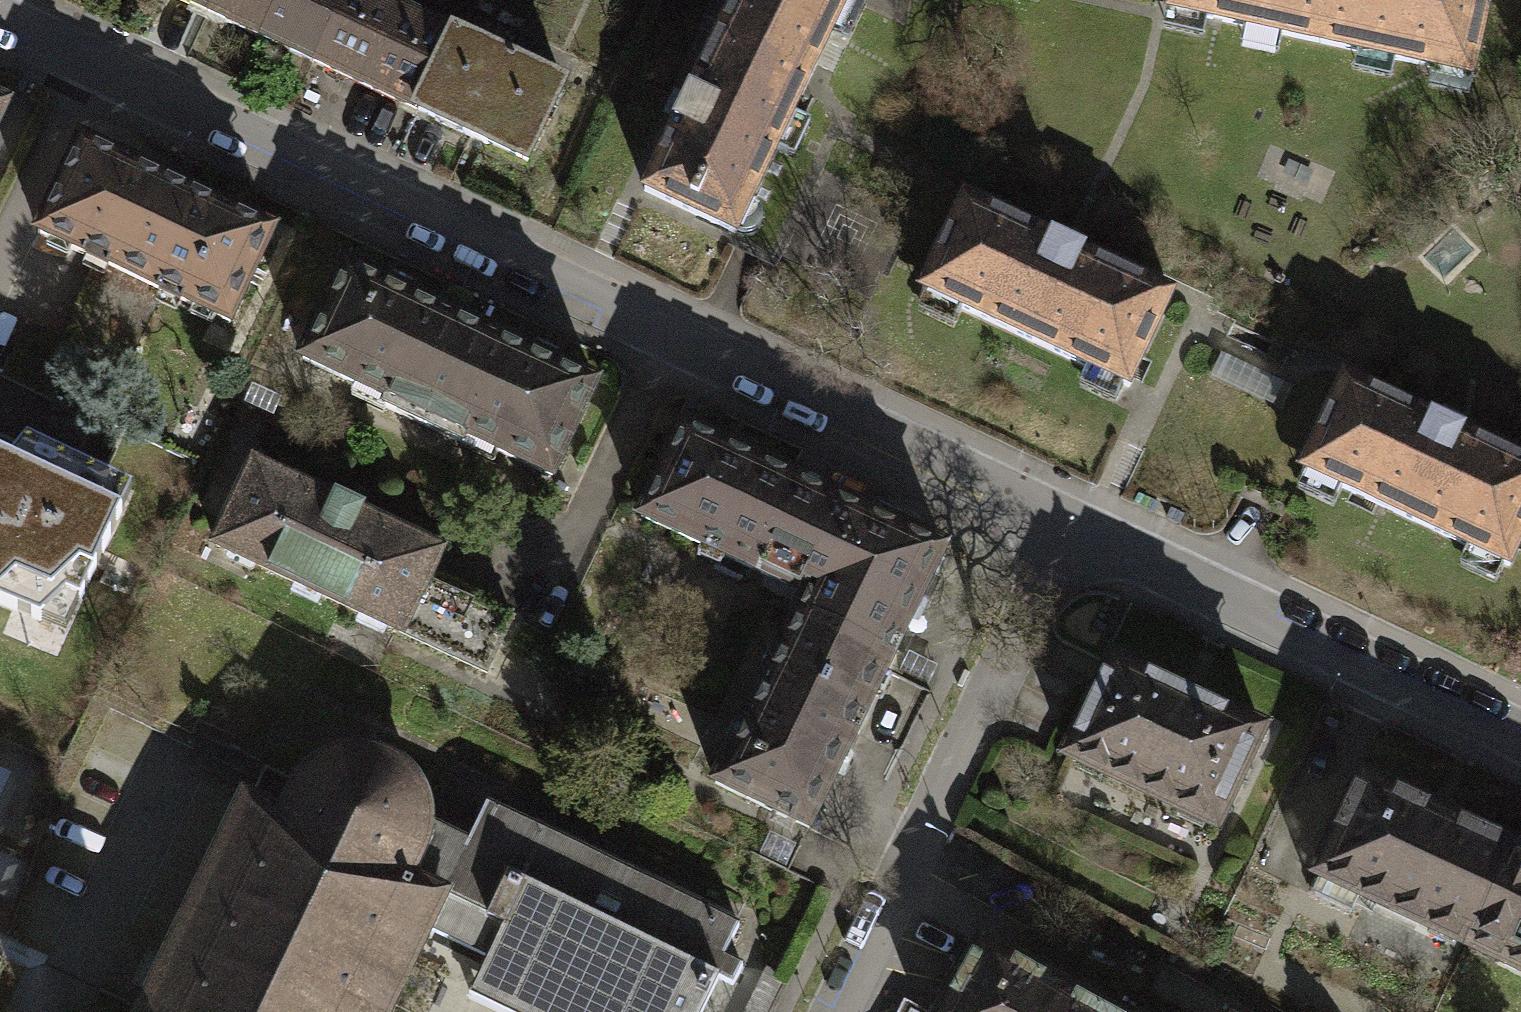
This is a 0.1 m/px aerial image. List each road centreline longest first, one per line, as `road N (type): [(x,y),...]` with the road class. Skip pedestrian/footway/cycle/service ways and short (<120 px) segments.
road 1 (residential): [(0,11),(1064,513)]
road 2 (residential): [(848,1011),(1064,513)]
road 3 (residential): [(1064,513),(1266,631),(1520,748)]

